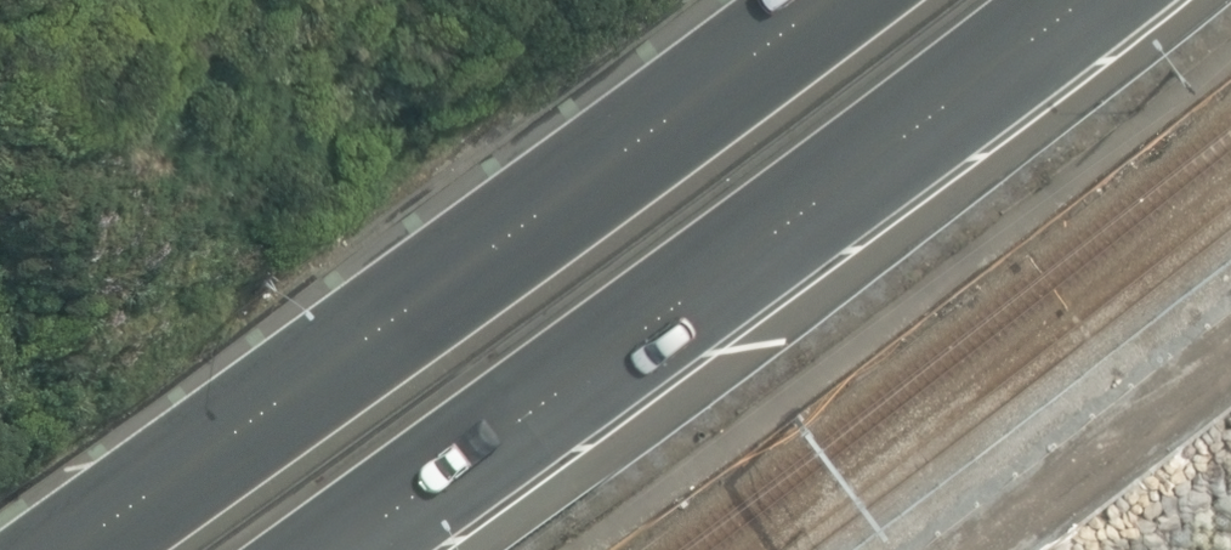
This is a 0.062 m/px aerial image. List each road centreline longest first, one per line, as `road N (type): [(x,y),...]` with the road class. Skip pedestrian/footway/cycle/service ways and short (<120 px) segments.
road 1 (trunk): [(1077,0),(332,549)]
road 2 (trunk): [(135,549),(853,0)]

